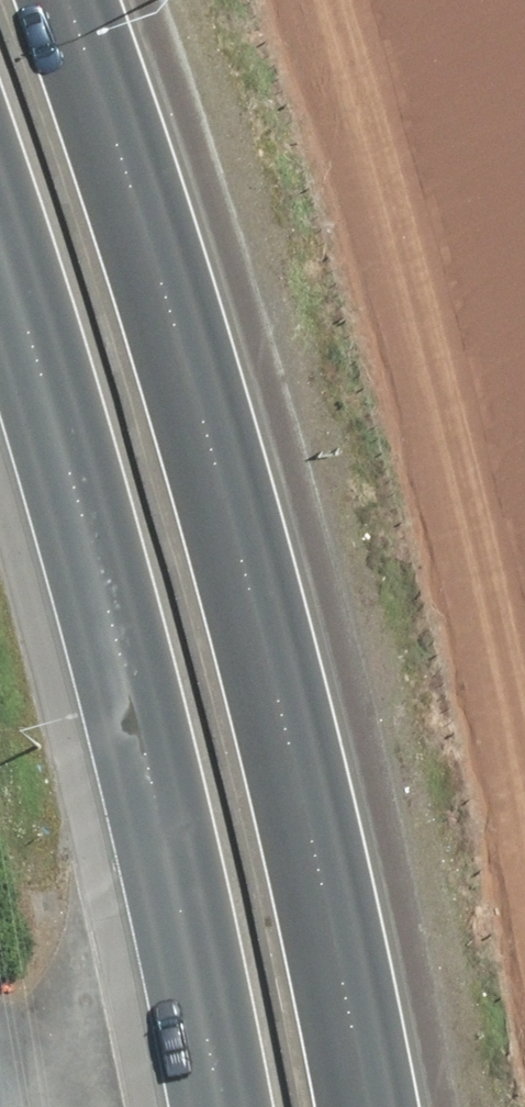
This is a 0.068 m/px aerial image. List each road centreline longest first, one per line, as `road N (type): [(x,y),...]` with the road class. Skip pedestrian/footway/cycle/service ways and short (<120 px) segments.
road 1 (motorway): [(59,0),(174,332),(315,852),(359,1106)]
road 2 (motorway): [(209,1106),(146,768),(0,268)]

